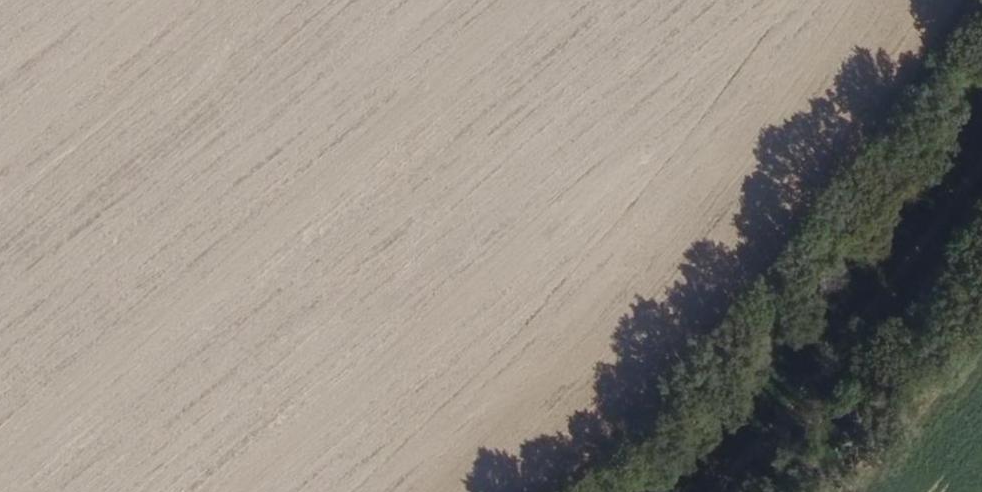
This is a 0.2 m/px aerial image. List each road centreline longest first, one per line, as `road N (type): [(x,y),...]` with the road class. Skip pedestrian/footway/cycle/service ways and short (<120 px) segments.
road 1 (track): [(981,226),(824,418),(749,491)]

